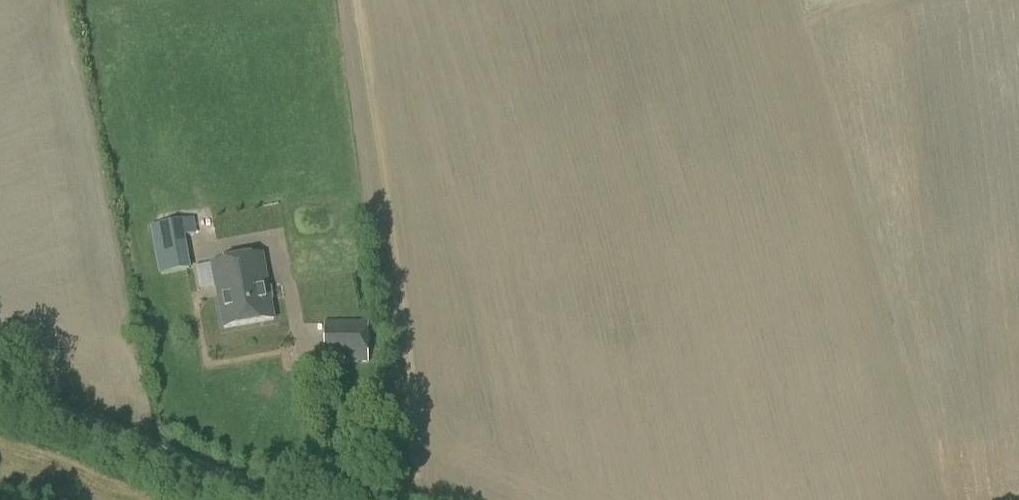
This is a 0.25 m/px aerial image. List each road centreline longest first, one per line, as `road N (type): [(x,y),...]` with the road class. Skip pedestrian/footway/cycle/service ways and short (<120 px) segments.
road 1 (unclassified): [(271,499),(0,394)]

